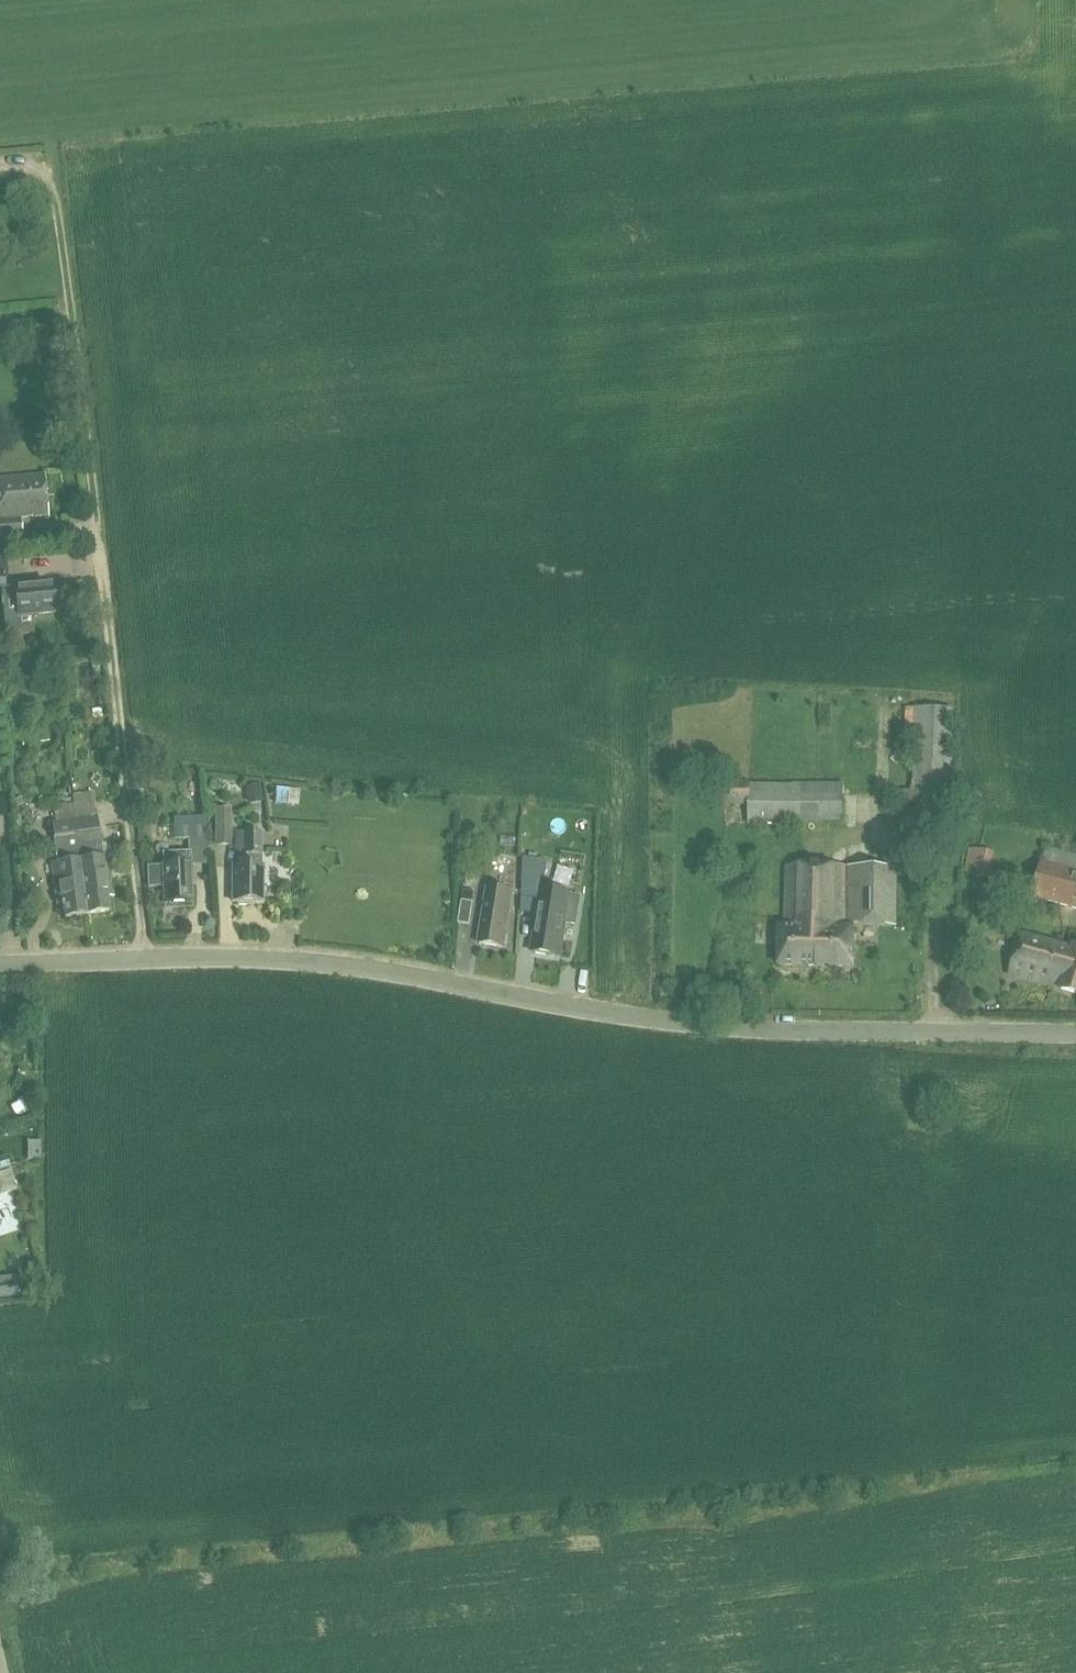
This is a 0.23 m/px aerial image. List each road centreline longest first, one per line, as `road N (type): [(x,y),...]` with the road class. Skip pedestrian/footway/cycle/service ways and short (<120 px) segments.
road 1 (unclassified): [(0,962),(313,958),(620,1015),(775,1028),(1075,1033)]

